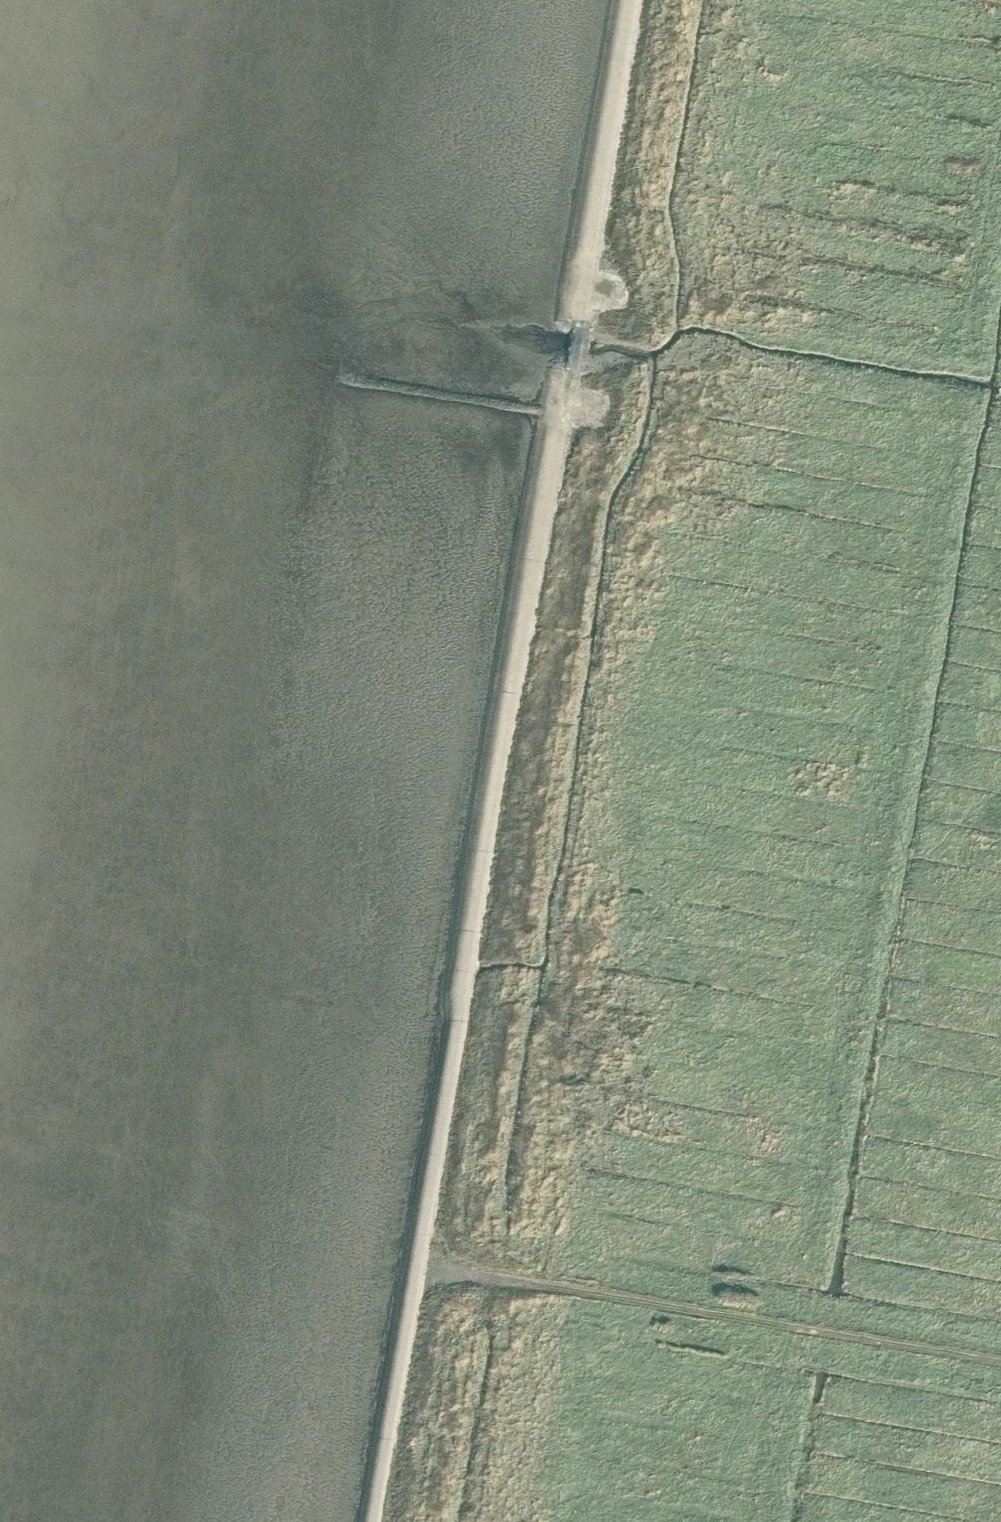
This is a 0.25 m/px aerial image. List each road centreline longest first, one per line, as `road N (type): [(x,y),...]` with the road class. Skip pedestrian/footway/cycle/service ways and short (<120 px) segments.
road 1 (track): [(420,1264),(1000,1364)]

